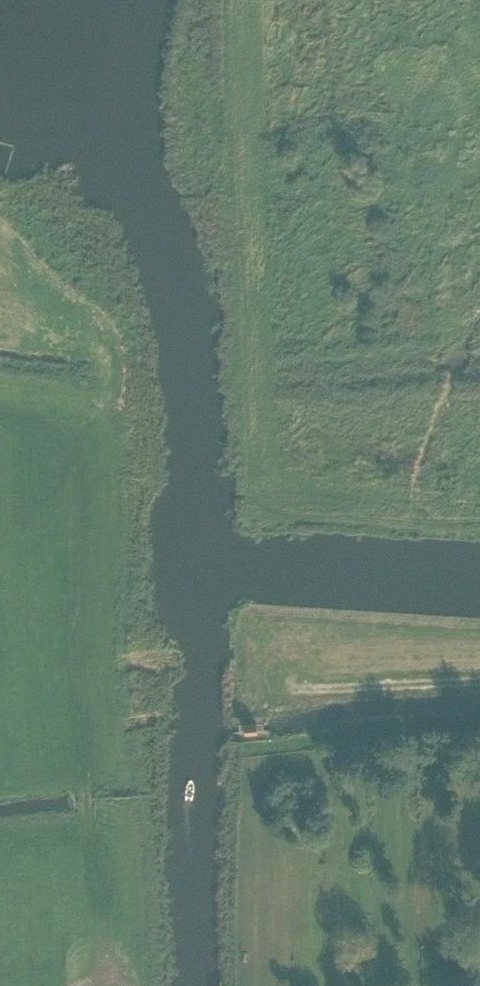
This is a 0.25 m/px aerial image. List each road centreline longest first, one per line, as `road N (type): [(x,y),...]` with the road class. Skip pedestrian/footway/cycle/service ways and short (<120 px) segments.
road 1 (track): [(479,675),(295,688),(272,707)]

